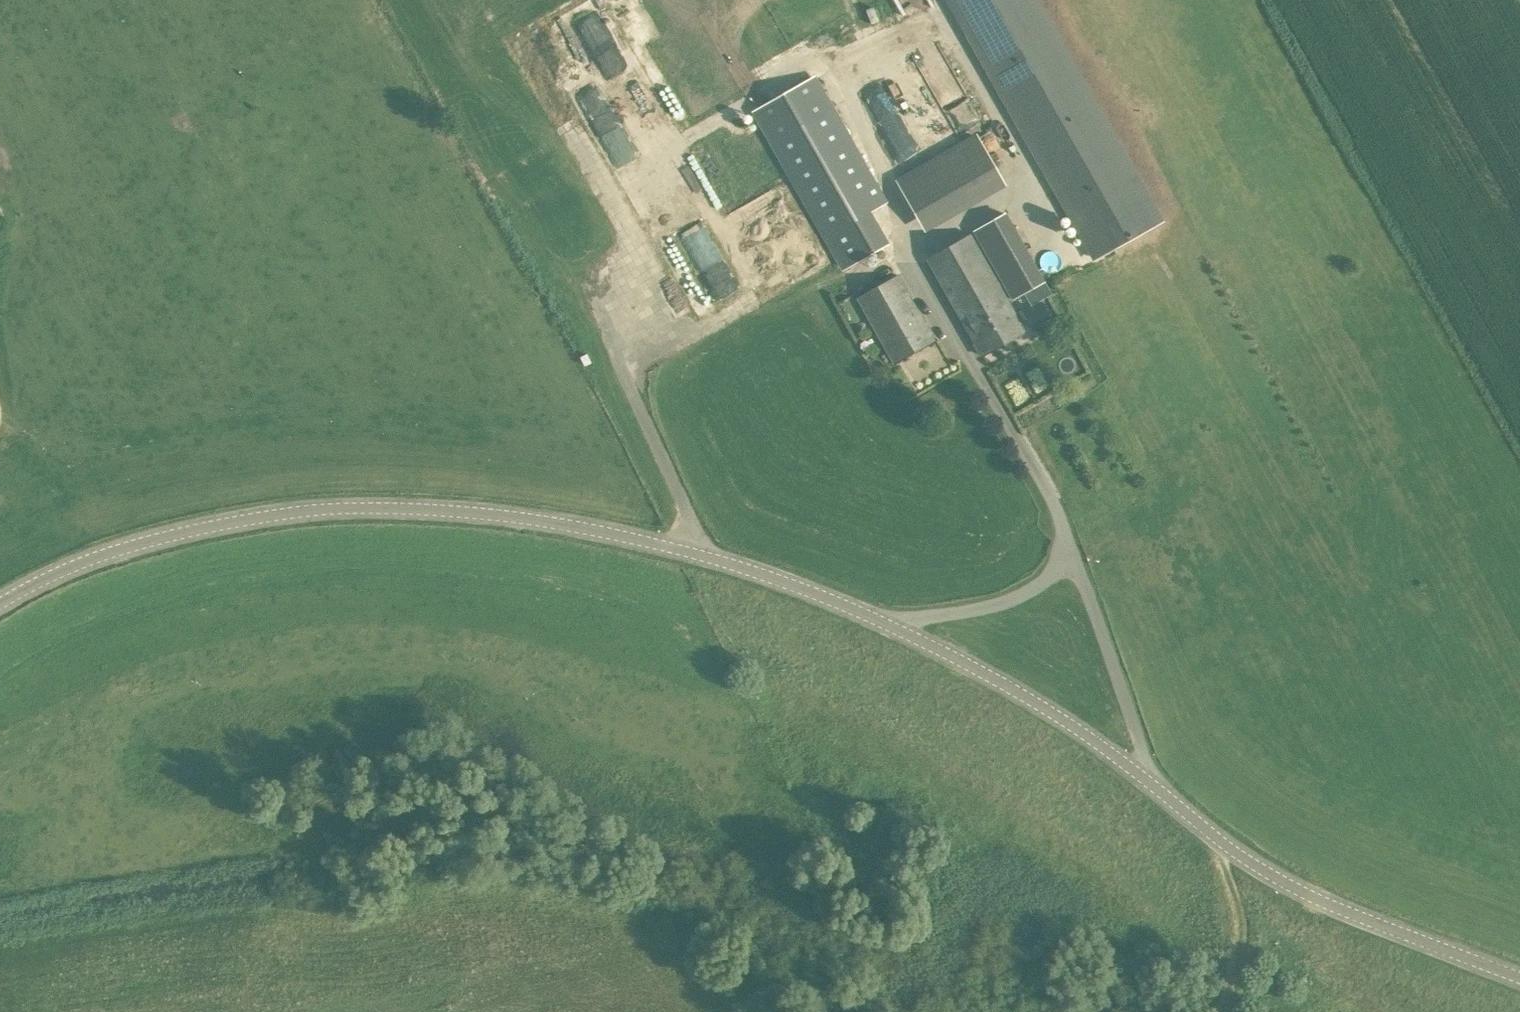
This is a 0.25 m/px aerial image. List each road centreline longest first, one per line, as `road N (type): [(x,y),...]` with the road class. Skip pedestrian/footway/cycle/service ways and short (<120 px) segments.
road 1 (tertiary): [(0,606),(86,562),(157,539),(311,510),(493,514),(678,548),(892,624),(1091,740),(1248,859),(1326,905),(1519,980)]

